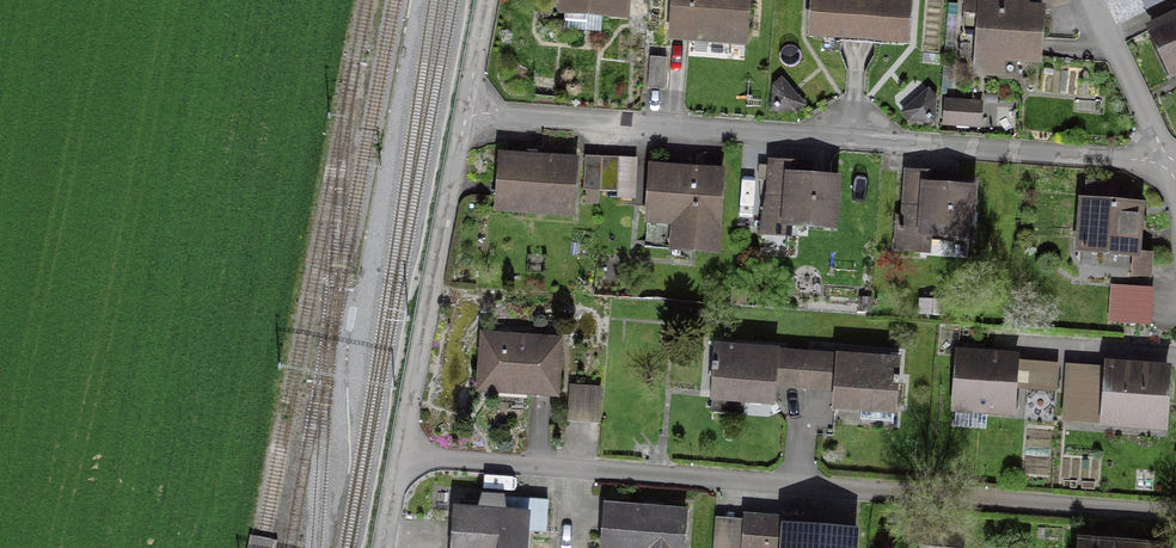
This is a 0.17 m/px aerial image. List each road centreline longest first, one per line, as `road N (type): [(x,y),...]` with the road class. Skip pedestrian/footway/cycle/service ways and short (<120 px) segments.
road 1 (residential): [(405,452),(1175,512)]
road 2 (residential): [(467,103),(1163,159)]
road 3 (residential): [(467,103),(405,452)]
road 4 (residential): [(1163,159),(1092,0)]

